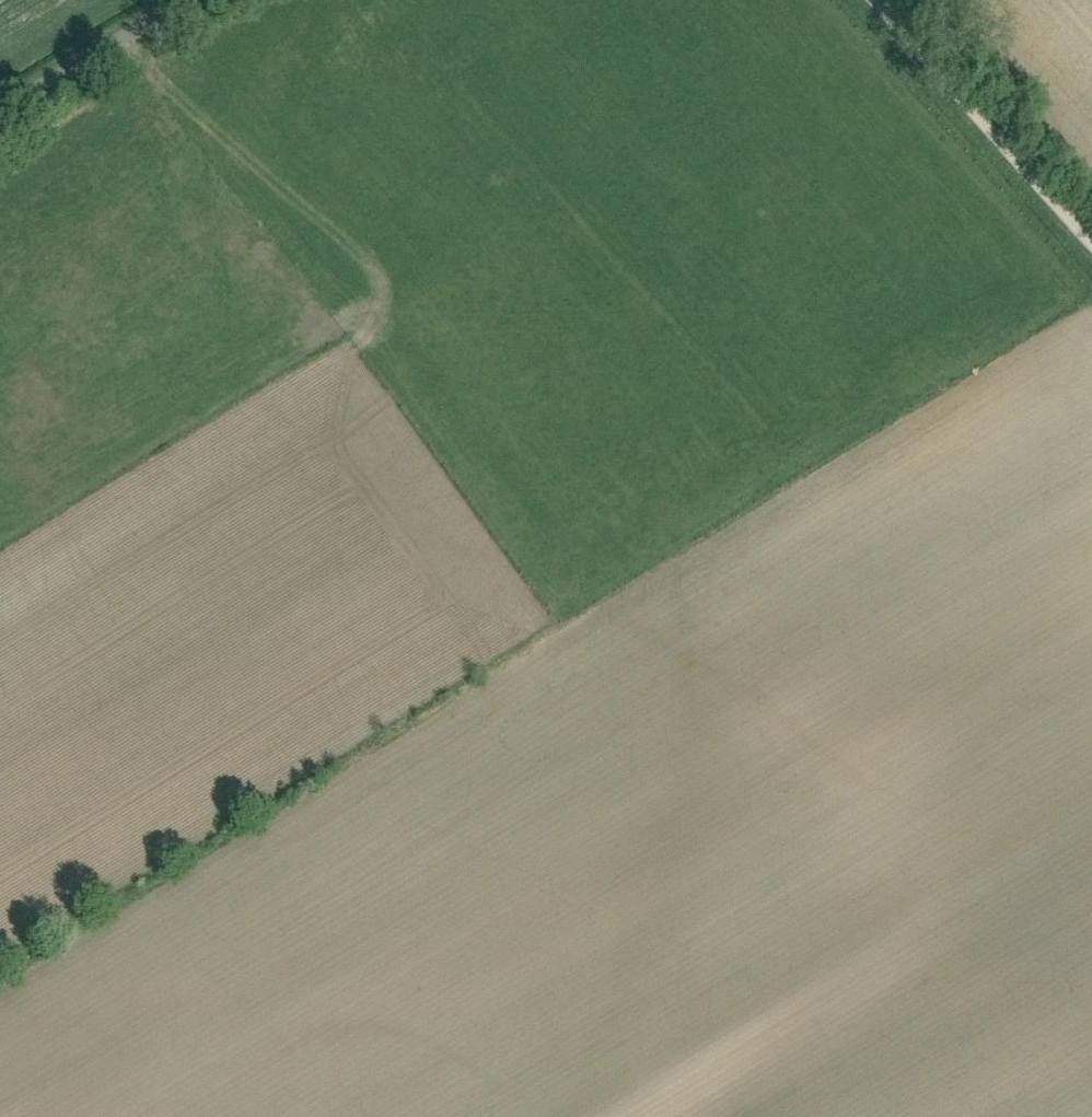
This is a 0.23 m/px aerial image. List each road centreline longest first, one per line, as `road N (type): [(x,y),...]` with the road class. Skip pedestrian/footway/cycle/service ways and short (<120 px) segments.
road 1 (track): [(1091,238),(877,0)]
road 2 (unclassified): [(0,119),(201,0)]

